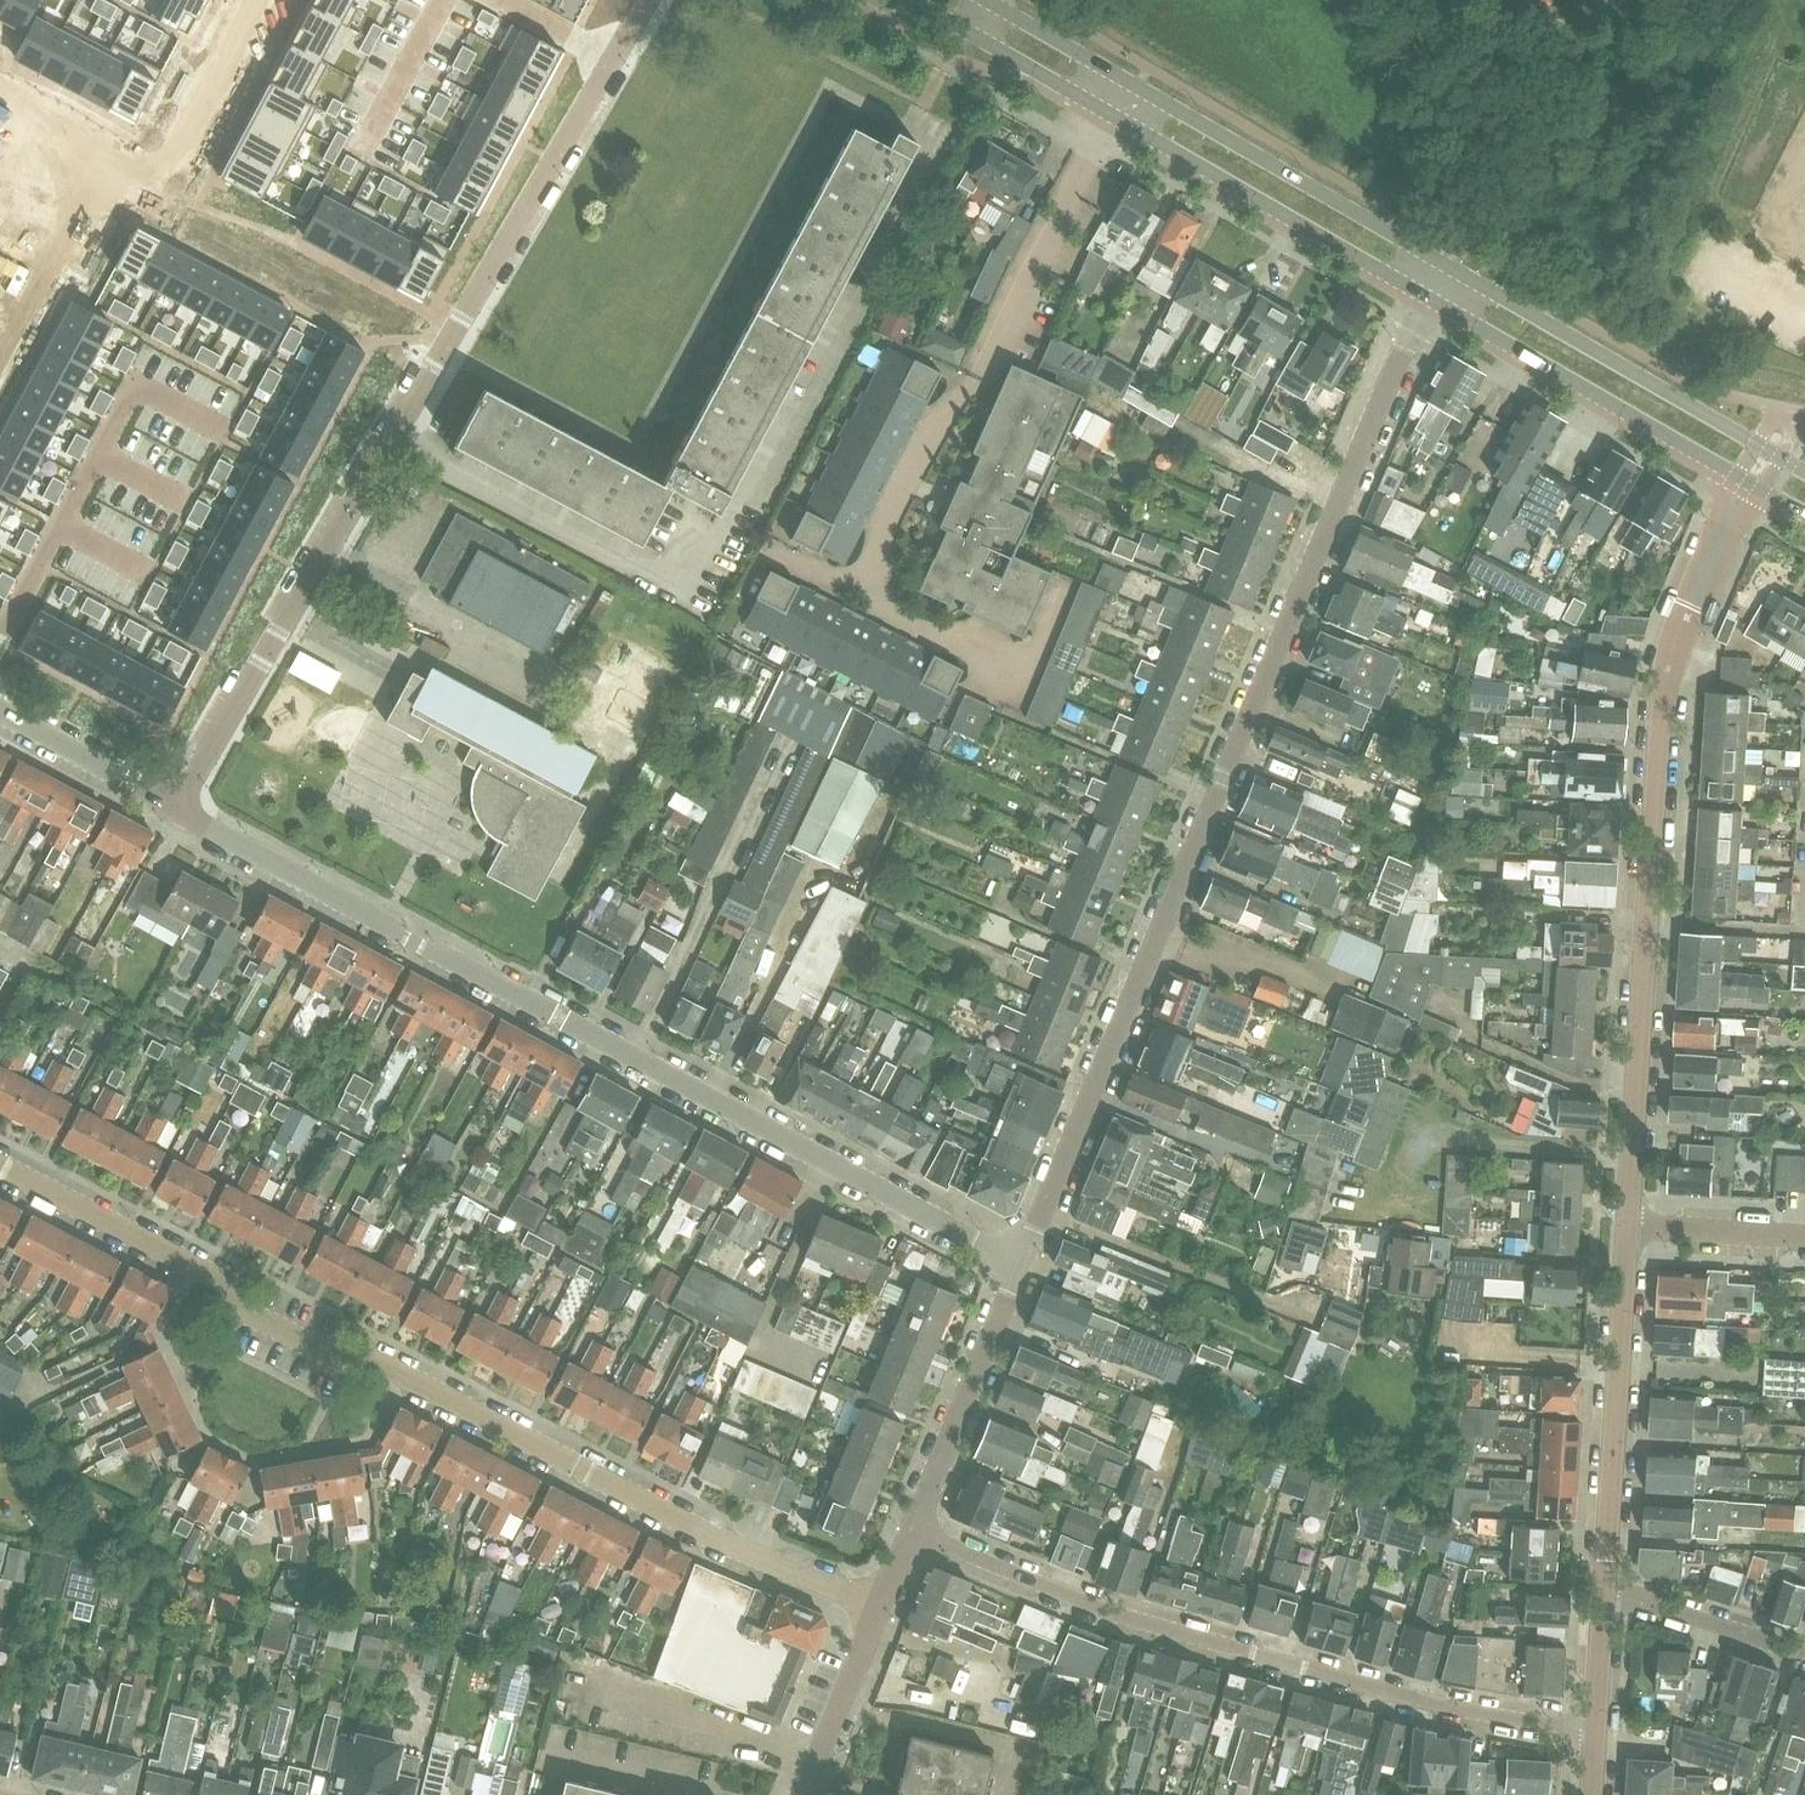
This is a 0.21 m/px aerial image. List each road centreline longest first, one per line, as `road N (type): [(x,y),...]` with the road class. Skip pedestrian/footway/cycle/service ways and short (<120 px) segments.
road 1 (unclassified): [(1020,1262),(1427,296)]
road 2 (residential): [(880,1604),(699,1533),(375,1359),(346,1363),(246,1312),(226,1284),(0,1165)]
road 3 (unclassified): [(1020,1262),(792,1147),(175,807)]
road 4 (residential): [(1628,1224),(1665,697),(1690,607),(1750,481)]
road 5 (residential): [(911,1531),(1085,1602),(1222,1644),(1452,1706),(1596,1727)]
road 6 (residential): [(868,602),(1117,118)]
road 7 (residential): [(385,445),(646,0)]
road 8 (residential): [(175,807),(385,445)]
road 9 (primary): [(1804,470),(1444,264)]
road 10 (primary): [(1427,296),(1750,481)]
road 11 (residential): [(1604,1594),(1628,1224)]
road 12 (primary): [(1117,118),(1427,296)]
road 13 (primary): [(1444,264),(1137,85)]
road 14 (residential): [(385,445),(697,611)]
road 15 (unclassified): [(911,1531),(1020,1262)]
road 16 (primary): [(915,0),(1117,118)]
road 17 (unclassified): [(802,1794),(880,1604)]
road 18 (unclassified): [(175,807),(0,711)]
road 19 (residential): [(1804,1237),(1628,1224)]
road 20 (primary): [(1137,85),(989,0)]
road 21 (residential): [(868,602),(1023,672)]
road 22 (residential): [(1804,1651),(1646,1599)]
road 23 (residential): [(1596,1727),(1604,1594)]

